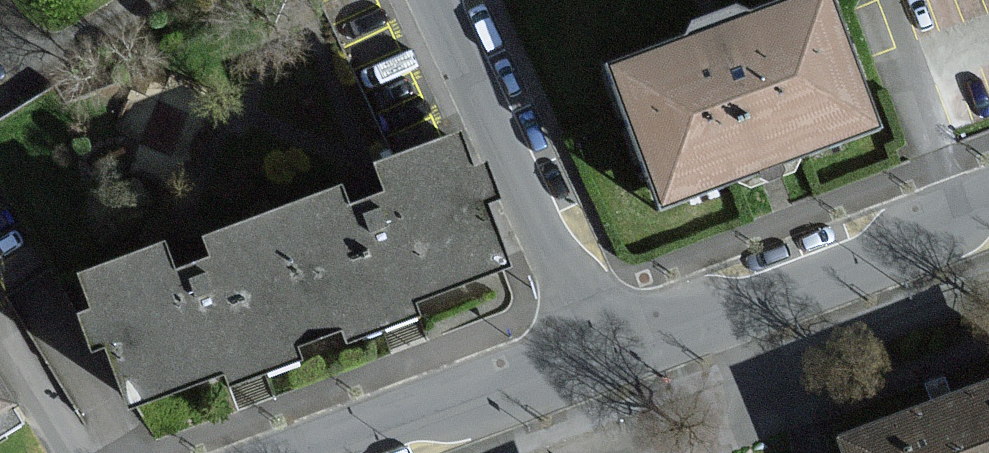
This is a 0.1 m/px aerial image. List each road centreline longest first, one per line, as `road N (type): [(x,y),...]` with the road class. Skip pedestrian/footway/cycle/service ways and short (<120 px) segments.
road 1 (residential): [(601,353),(988,205)]
road 2 (residential): [(601,353),(445,0)]
road 3 (residential): [(329,452),(601,353)]
road 4 (track): [(687,452),(644,337)]

